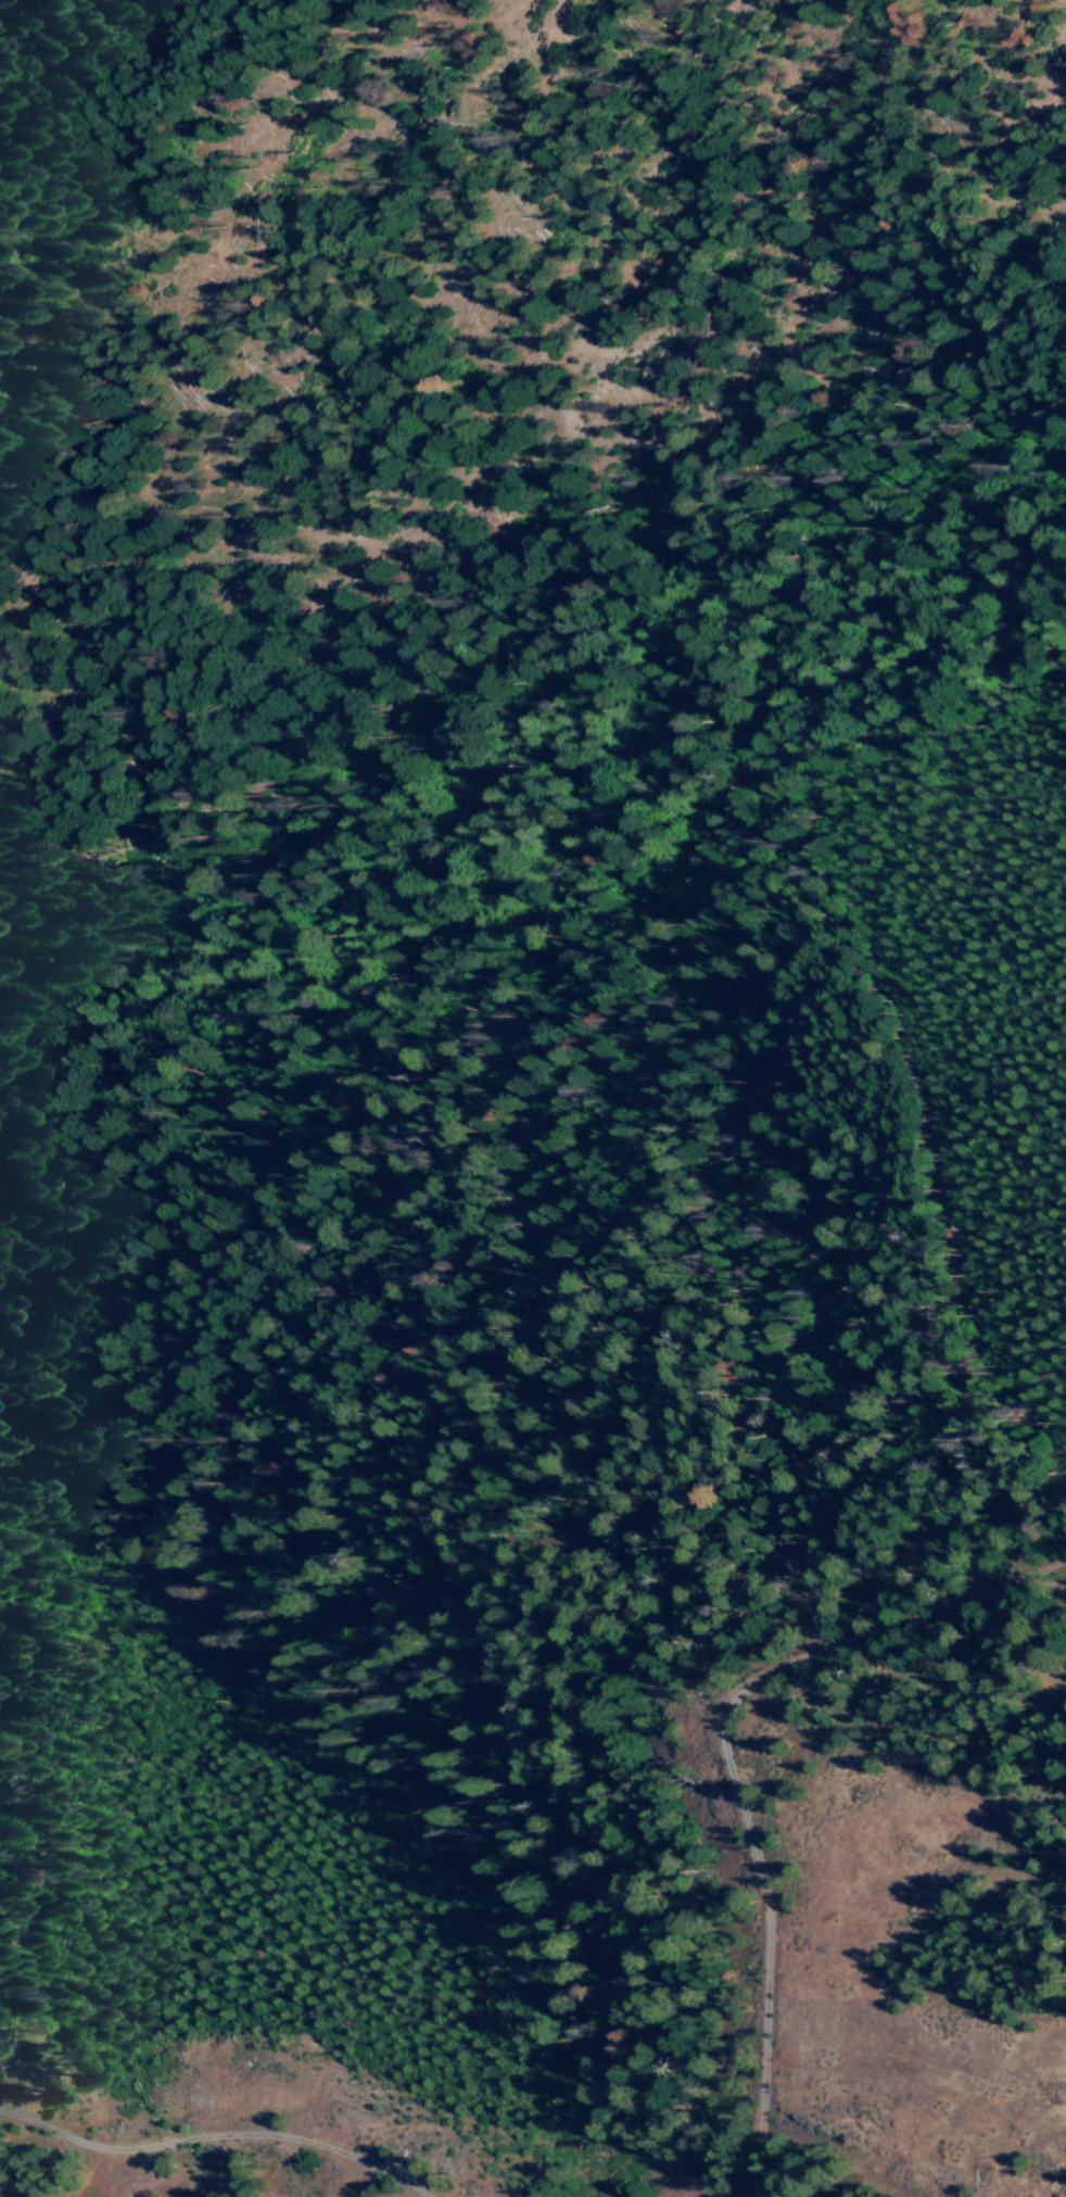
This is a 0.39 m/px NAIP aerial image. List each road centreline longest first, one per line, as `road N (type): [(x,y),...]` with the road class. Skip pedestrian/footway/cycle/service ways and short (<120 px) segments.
road 1 (track): [(729,2196),(756,2084),(757,1917),(719,1760),(718,1708),(775,1664),(835,1633),(1042,1562),(1065,1546)]
road 2 (track): [(0,2105),(116,2147),(281,2131),(352,2143),(408,2163),(454,2196)]

